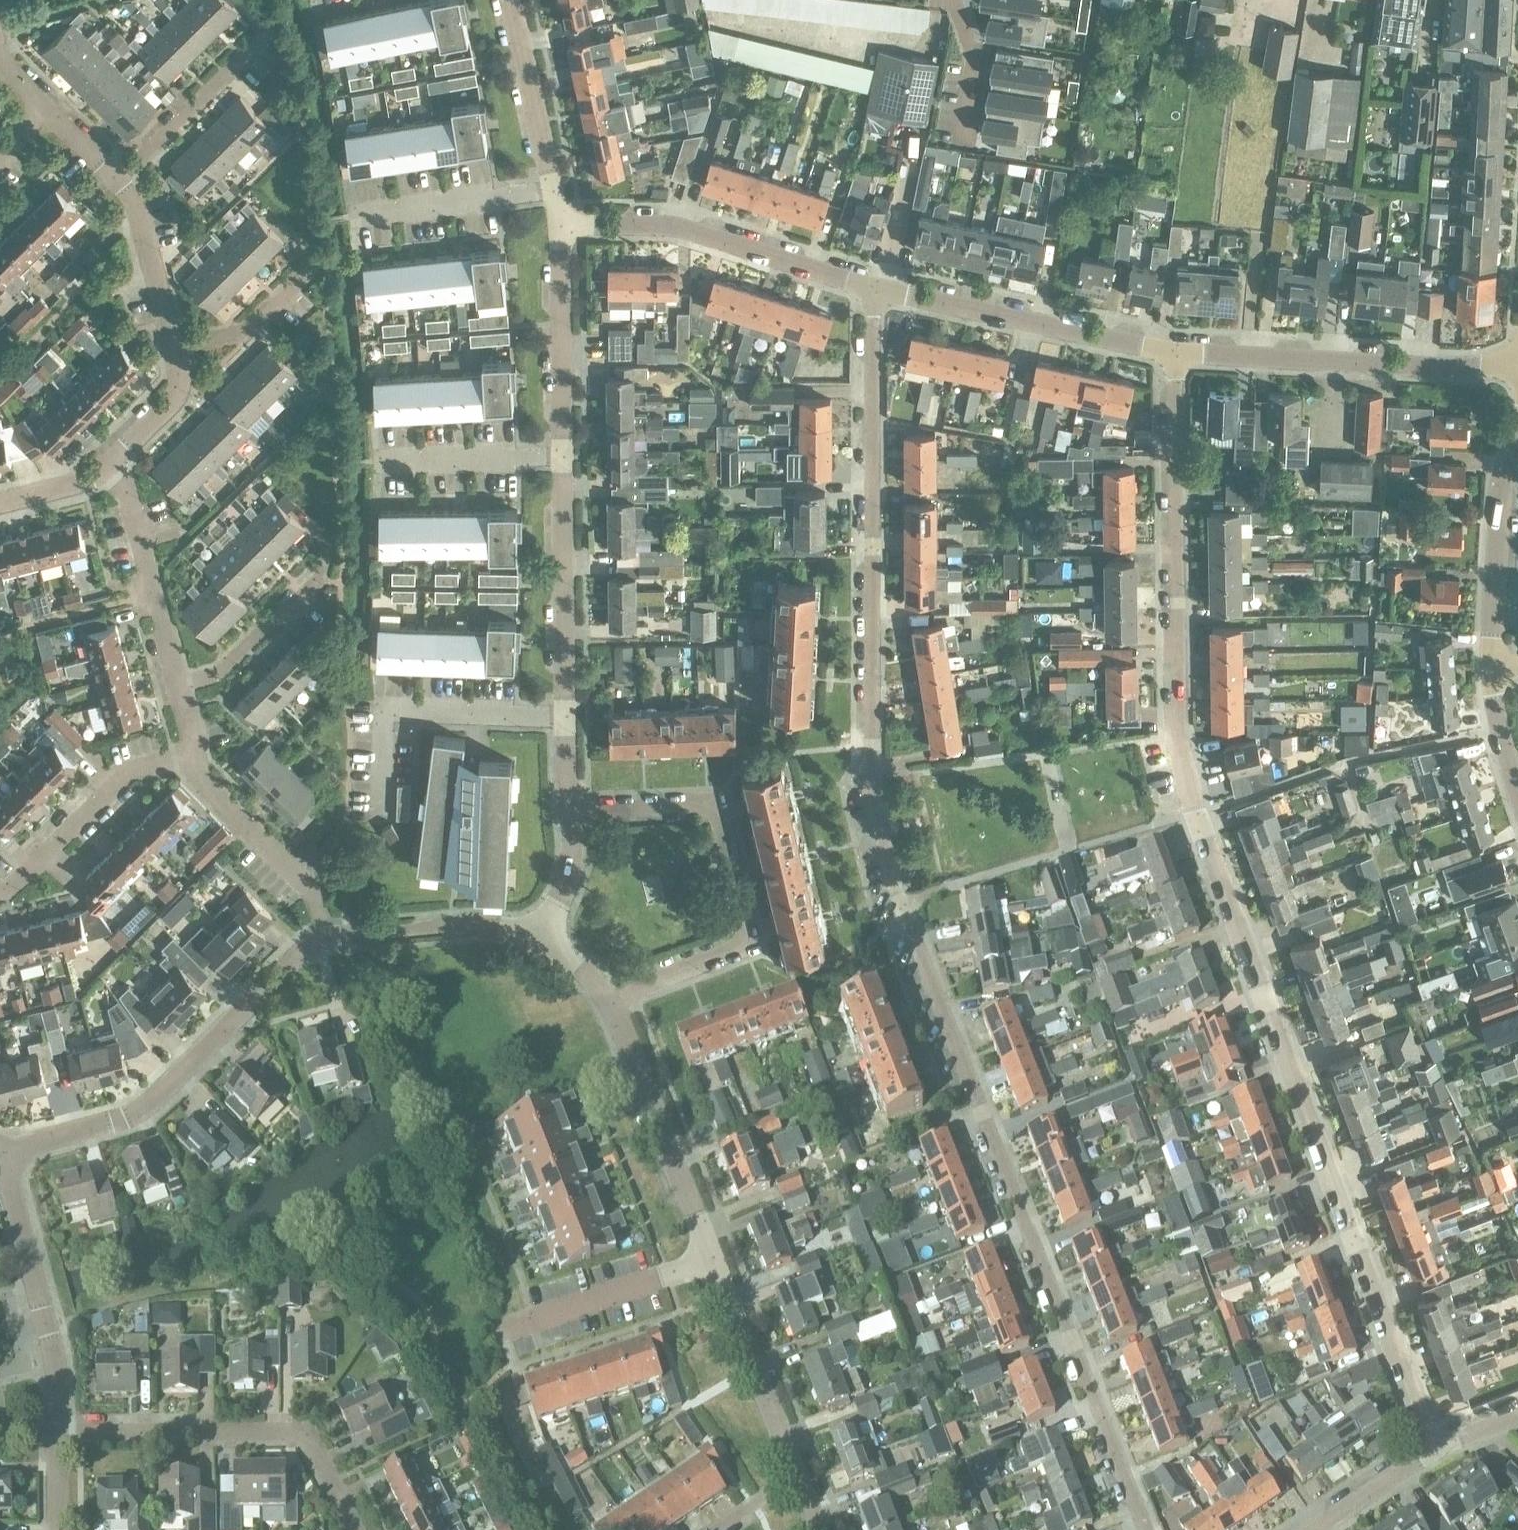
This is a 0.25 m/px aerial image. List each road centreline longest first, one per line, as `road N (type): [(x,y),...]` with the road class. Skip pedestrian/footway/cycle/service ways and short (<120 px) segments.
road 1 (residential): [(875,290),(871,775),(887,858),(1144,1529)]
road 2 (residential): [(1176,353),(1182,734),(1199,813),(1436,1448)]
road 3 (residential): [(603,1005),(746,945),(745,902),(726,818),(714,806),(565,809)]
road 4 (residential): [(14,1152),(138,1116),(326,937)]
road 5 (residential): [(351,1529),(304,1430),(58,1430)]
road 6 (residential): [(1517,364),(1469,370),(1176,353)]
road 7 (residential): [(875,290),(671,225),(558,226)]
road 8 (residential): [(1176,353),(875,290)]
road 9 (residential): [(58,1430),(60,1374),(7,1186),(14,1152)]
road 10 (residential): [(379,818),(379,725),(388,711),(564,716)]
road 11 (residential): [(714,1258),(603,1005)]
road 12 (residential): [(564,716),(564,457)]
road 13 (residential): [(0,895),(131,772),(193,754)]
road 14 (residential): [(178,692),(119,458)]
road 15 (residential): [(564,457),(558,226)]
road 16 (residential): [(326,937),(297,876),(203,780),(193,754)]
road 17 (residential): [(803,1467),(714,1258)]
road 18 (residential): [(1493,663),(1505,476),(1517,441)]
road 19 (residential): [(503,1330),(714,1258)]
road 20 (residential): [(540,929),(326,937)]
road 21 (residential): [(178,692),(217,680),(341,566)]
road 22 (residential): [(351,217),(551,193)]
road 23 (residential): [(551,193),(509,0)]
road 24 (residential): [(177,361),(140,202),(119,178)]
road 25 (residential): [(376,463),(564,457)]
road 26 (residential): [(119,178),(253,52)]
road 27 (residential): [(177,361),(245,331),(321,258)]
road 28 (residential): [(961,146),(974,54),(955,0)]
road 29 (residential): [(1312,1529),(1436,1448)]
road 30 (residential): [(0,504),(91,480),(119,458)]
road 31 (residential): [(1517,788),(1493,663)]
road 32 (residential): [(540,929),(556,894),(565,809)]
road 33 (residential): [(119,458),(175,407),(177,361)]

